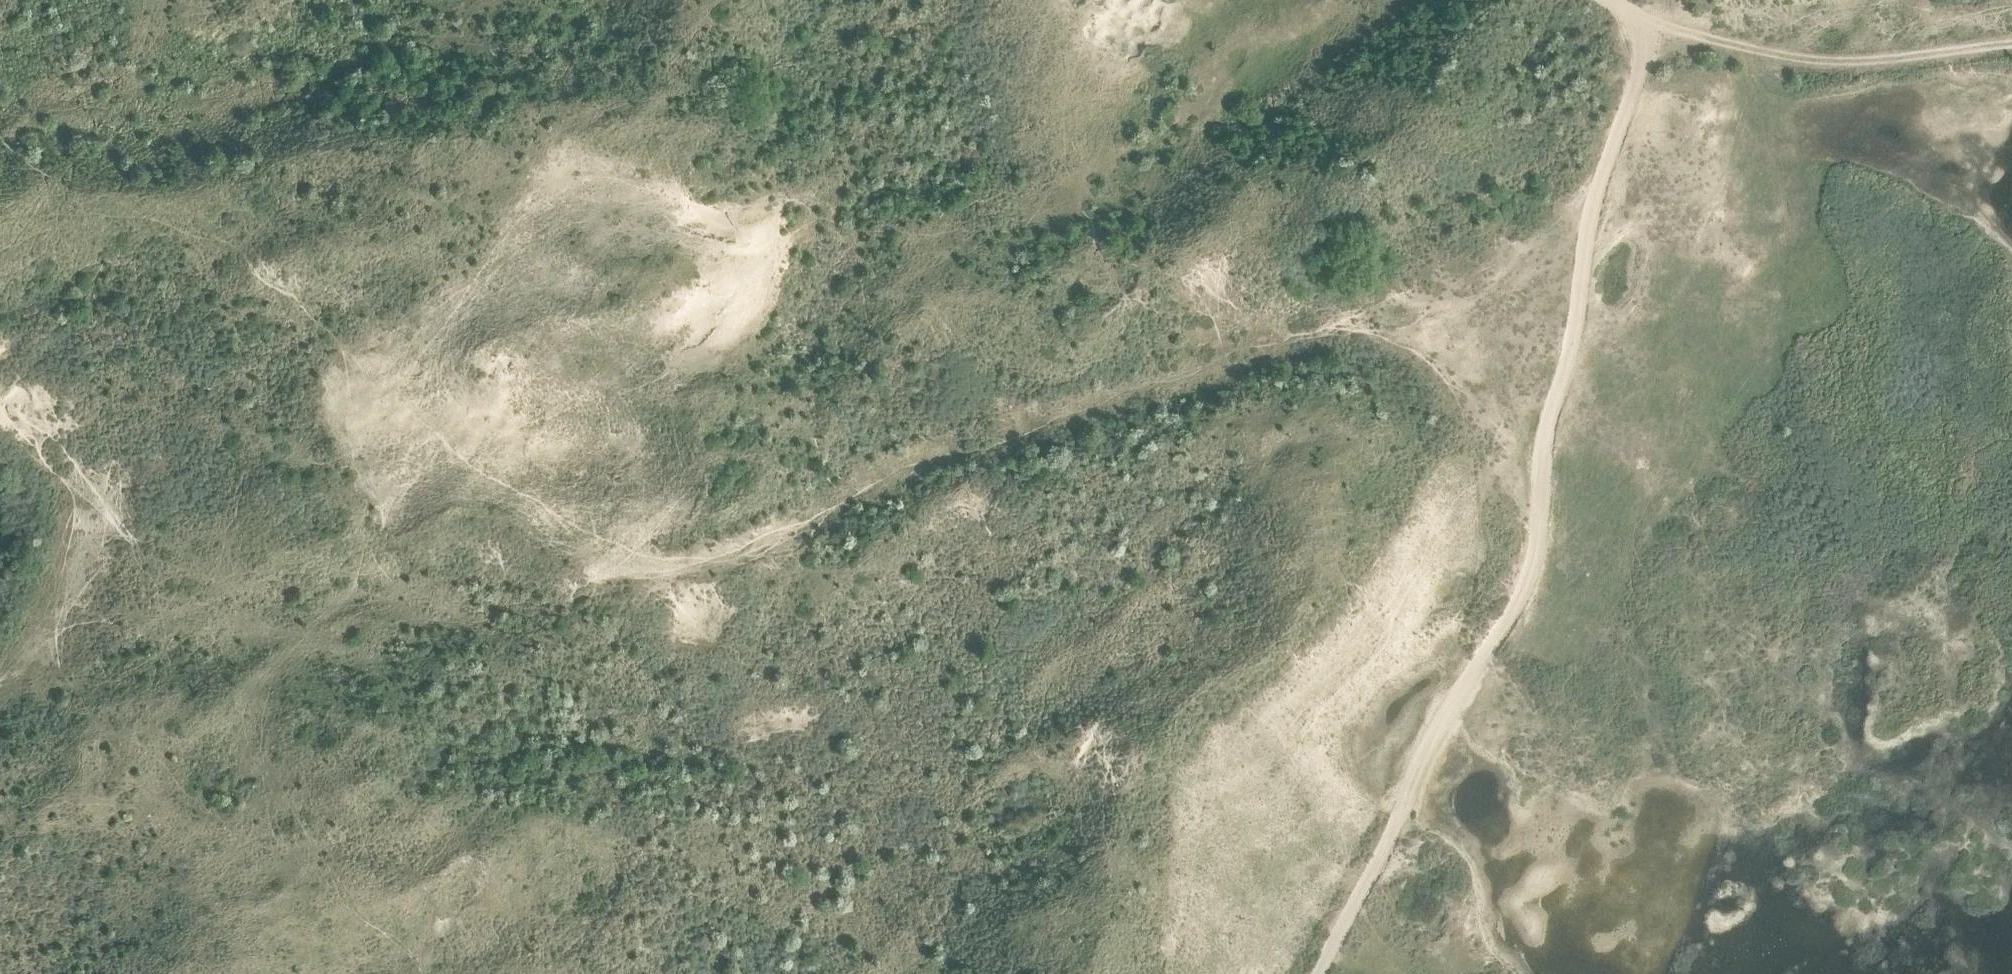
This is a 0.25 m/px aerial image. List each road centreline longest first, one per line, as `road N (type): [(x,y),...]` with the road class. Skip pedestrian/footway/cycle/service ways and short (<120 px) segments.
road 1 (track): [(2011,43),(1812,61),(1657,22),(1617,0)]

